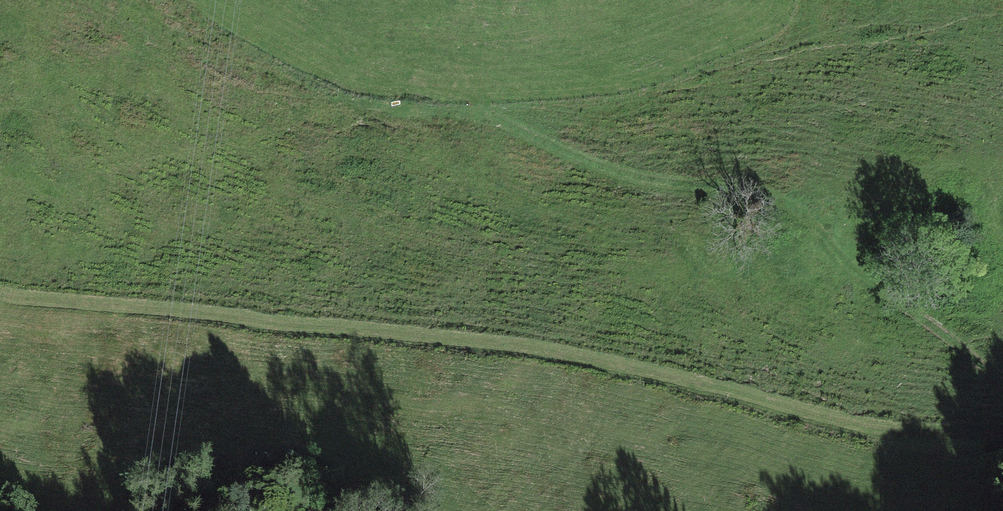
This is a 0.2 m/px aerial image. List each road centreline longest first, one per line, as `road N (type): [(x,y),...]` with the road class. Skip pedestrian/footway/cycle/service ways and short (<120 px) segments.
road 1 (track): [(1002,436),(887,428),(581,355),(0,292)]
road 2 (track): [(416,0),(486,113),(652,184),(789,201),(859,274),(1002,380)]

